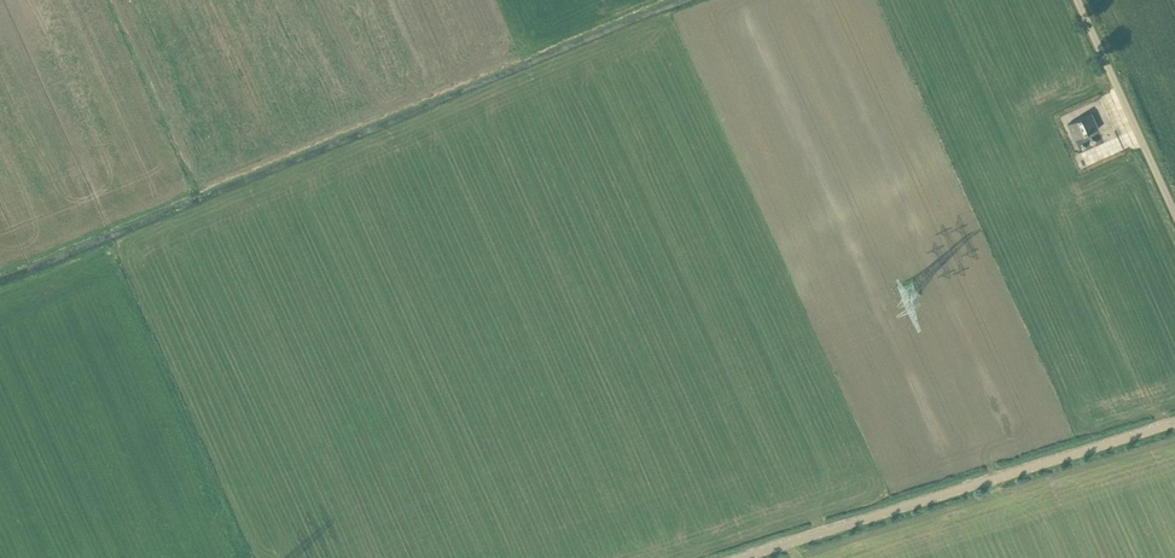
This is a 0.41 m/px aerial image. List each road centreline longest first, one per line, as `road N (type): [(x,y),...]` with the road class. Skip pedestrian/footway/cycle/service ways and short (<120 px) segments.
road 1 (unclassified): [(741,557),(1174,423)]
road 2 (unclassified): [(1078,0),(1174,212)]

